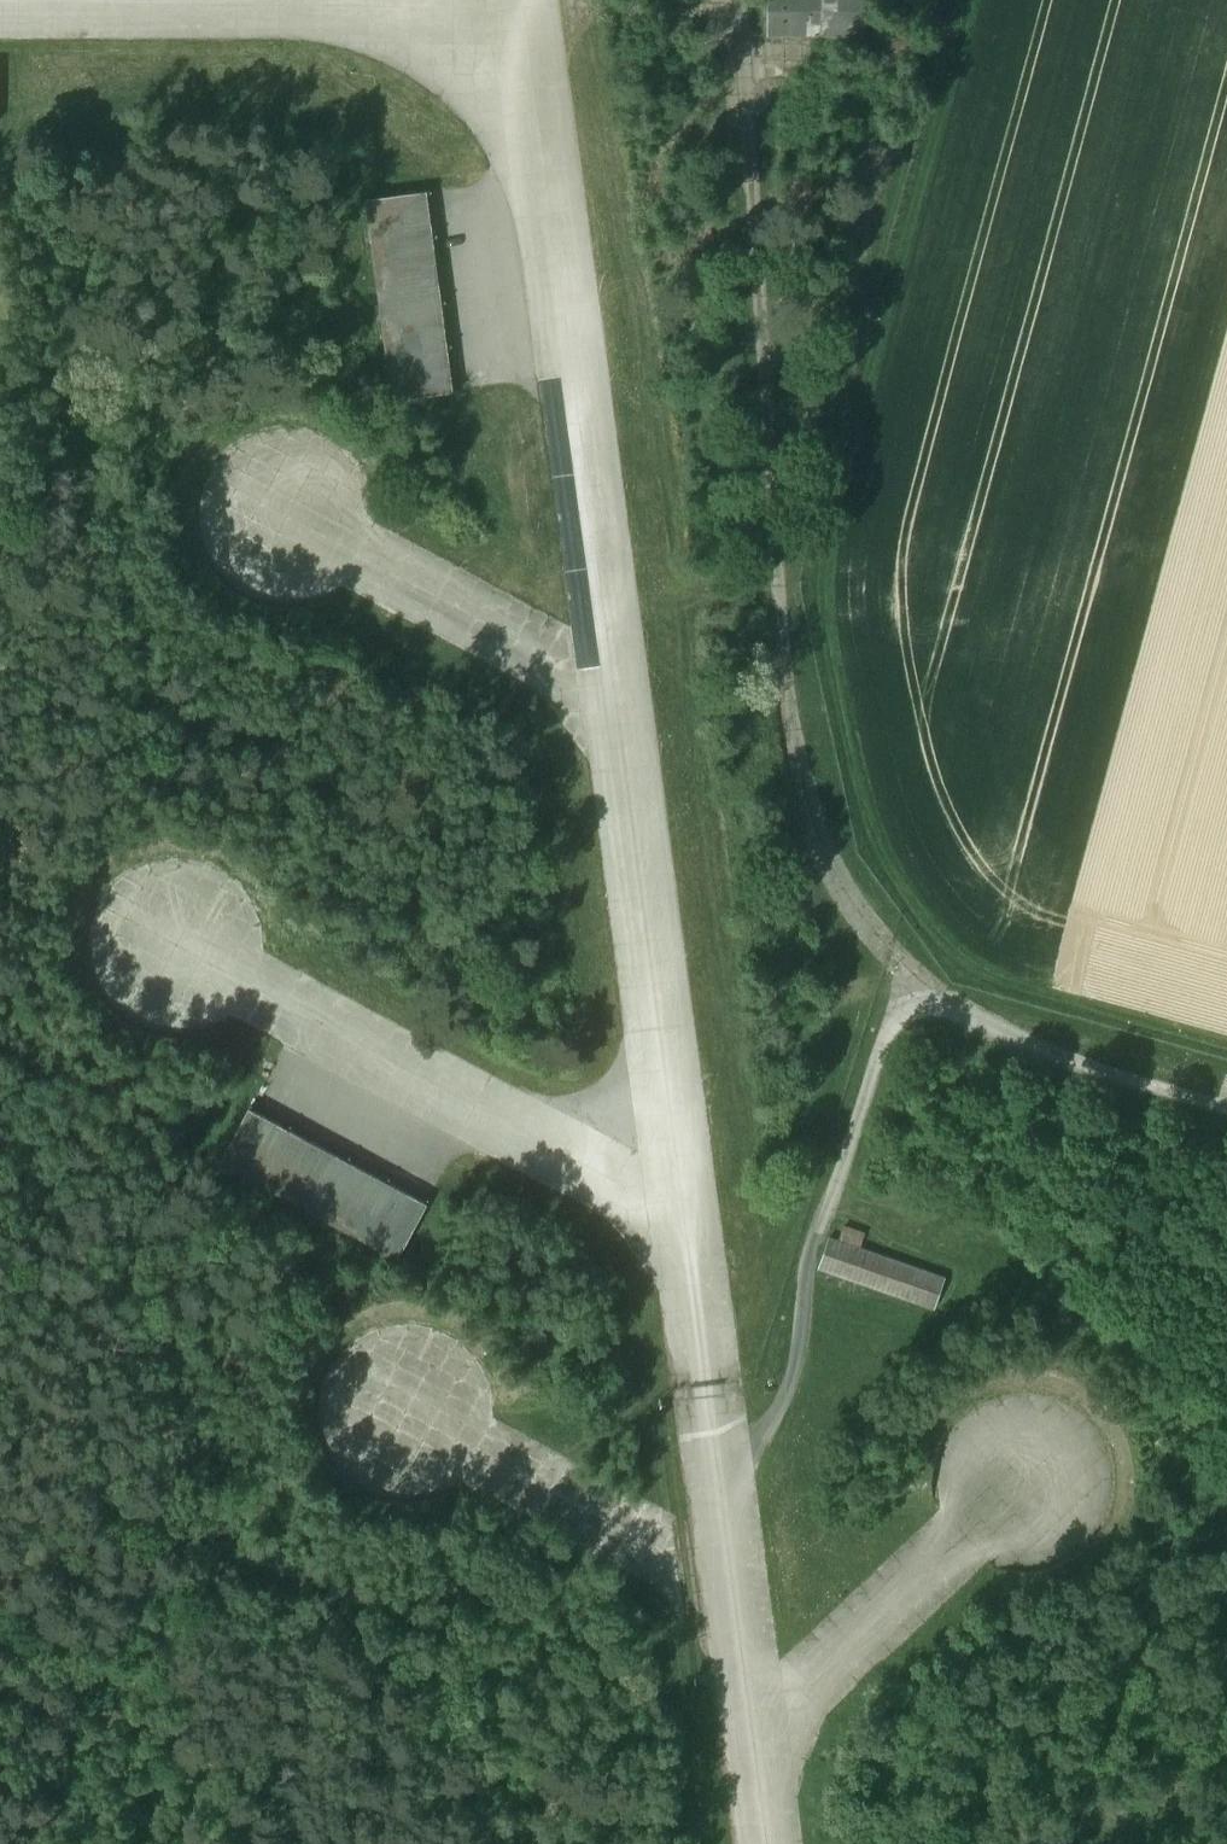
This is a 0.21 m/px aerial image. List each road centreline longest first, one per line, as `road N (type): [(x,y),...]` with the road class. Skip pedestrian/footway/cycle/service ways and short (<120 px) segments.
road 1 (track): [(966,0),(822,552),(822,614),(860,792),(910,900),(982,975),(1226,1048)]

